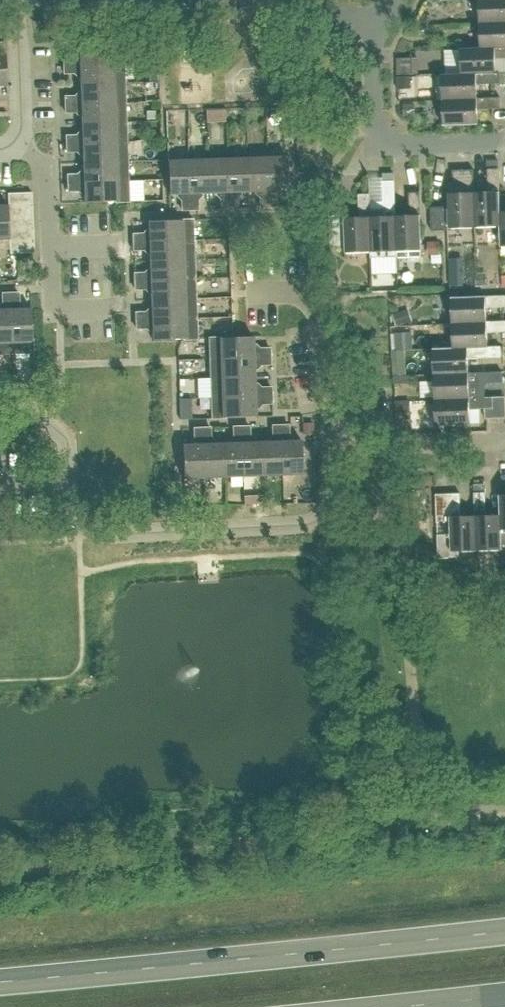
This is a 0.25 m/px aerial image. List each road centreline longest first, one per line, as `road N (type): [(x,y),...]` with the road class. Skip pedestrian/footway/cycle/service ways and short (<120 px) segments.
road 1 (primary): [(504,931),(0,982)]
road 2 (residential): [(333,511),(310,526),(127,535),(96,528),(72,507),(71,483)]
road 3 (residential): [(504,143),(384,139),(376,117),(377,21)]
road 4 (residential): [(504,440),(399,444),(376,416),(331,419)]
road 5 (residential): [(331,419),(311,301),(299,291),(256,293)]
road 6 (residential): [(21,151),(14,0)]
road 7 (residential): [(71,483),(69,438),(14,394),(0,395)]

